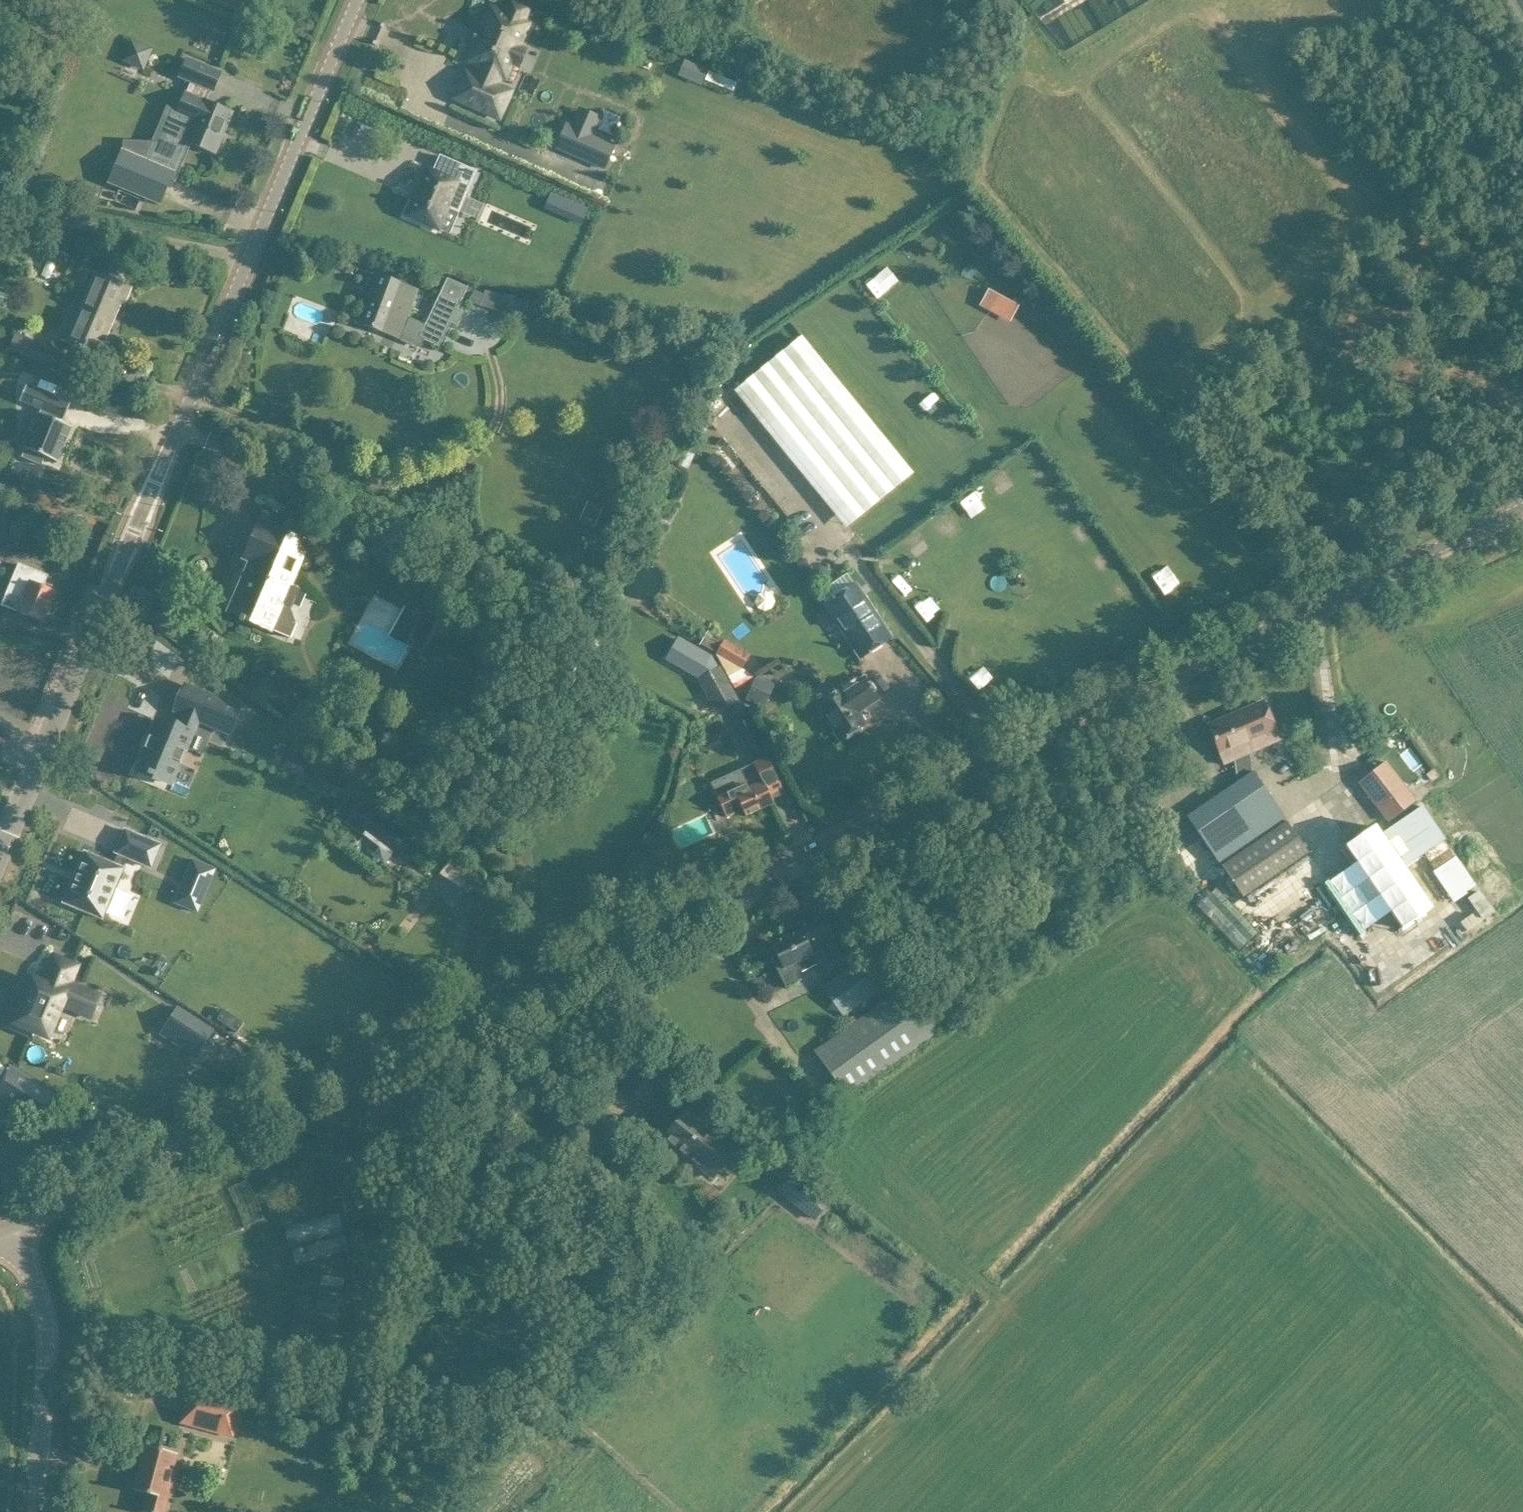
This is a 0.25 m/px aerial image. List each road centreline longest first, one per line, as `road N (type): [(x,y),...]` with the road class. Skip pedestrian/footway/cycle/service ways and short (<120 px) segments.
road 1 (tertiary): [(6,1230),(1522,509)]
road 2 (tertiary): [(0,855),(249,256)]
road 3 (unclassified): [(37,1511),(46,1316),(32,1271),(6,1230)]
road 4 (tertiary): [(249,256),(356,0)]
road 5 (unclassified): [(0,215),(249,256)]

